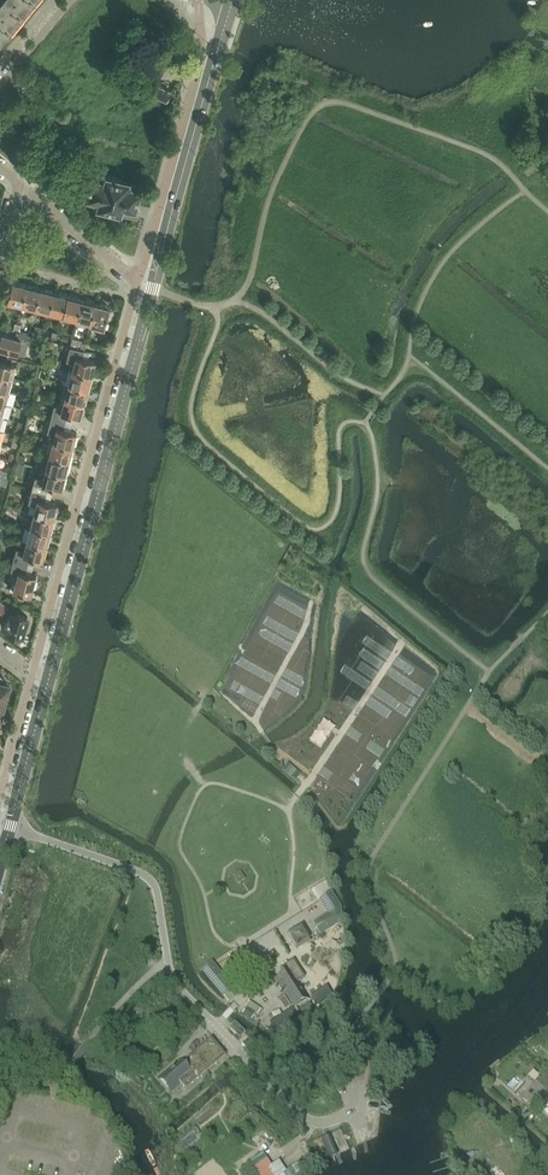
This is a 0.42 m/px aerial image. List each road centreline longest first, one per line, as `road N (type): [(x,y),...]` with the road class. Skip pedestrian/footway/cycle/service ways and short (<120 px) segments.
road 1 (tertiary): [(50,676),(231,6)]
road 2 (tertiary): [(0,856),(50,676)]
road 3 (residential): [(125,271),(18,183)]

